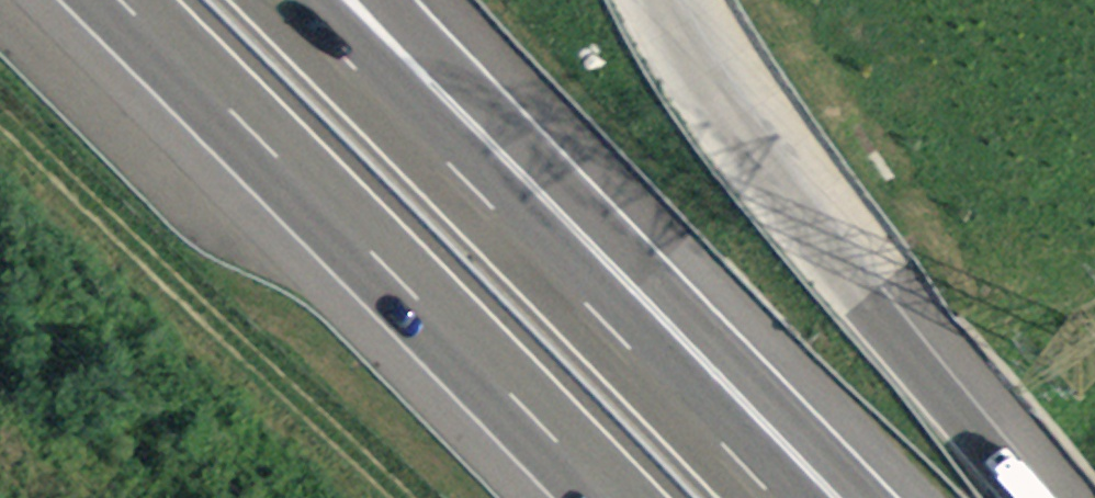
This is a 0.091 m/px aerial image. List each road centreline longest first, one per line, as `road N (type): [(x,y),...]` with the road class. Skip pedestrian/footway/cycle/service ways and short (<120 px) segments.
road 1 (motorway): [(90,0),(601,497)]
road 2 (motorway): [(905,497),(414,0)]
road 3 (motorway): [(769,497),(465,165),(292,0)]
road 4 (track): [(0,113),(391,497)]

